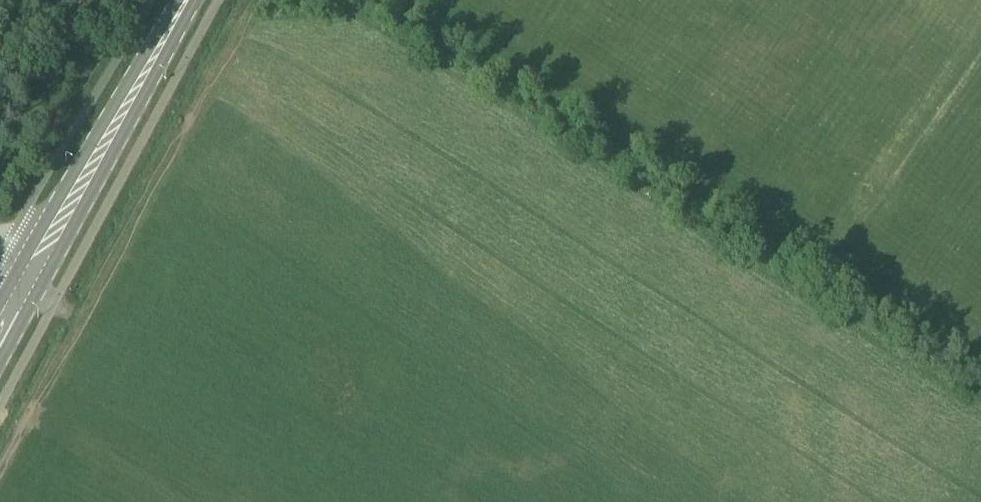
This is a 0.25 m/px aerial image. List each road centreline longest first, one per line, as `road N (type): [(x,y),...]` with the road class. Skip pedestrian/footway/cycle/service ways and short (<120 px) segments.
road 1 (secondary): [(22,281),(190,0)]

